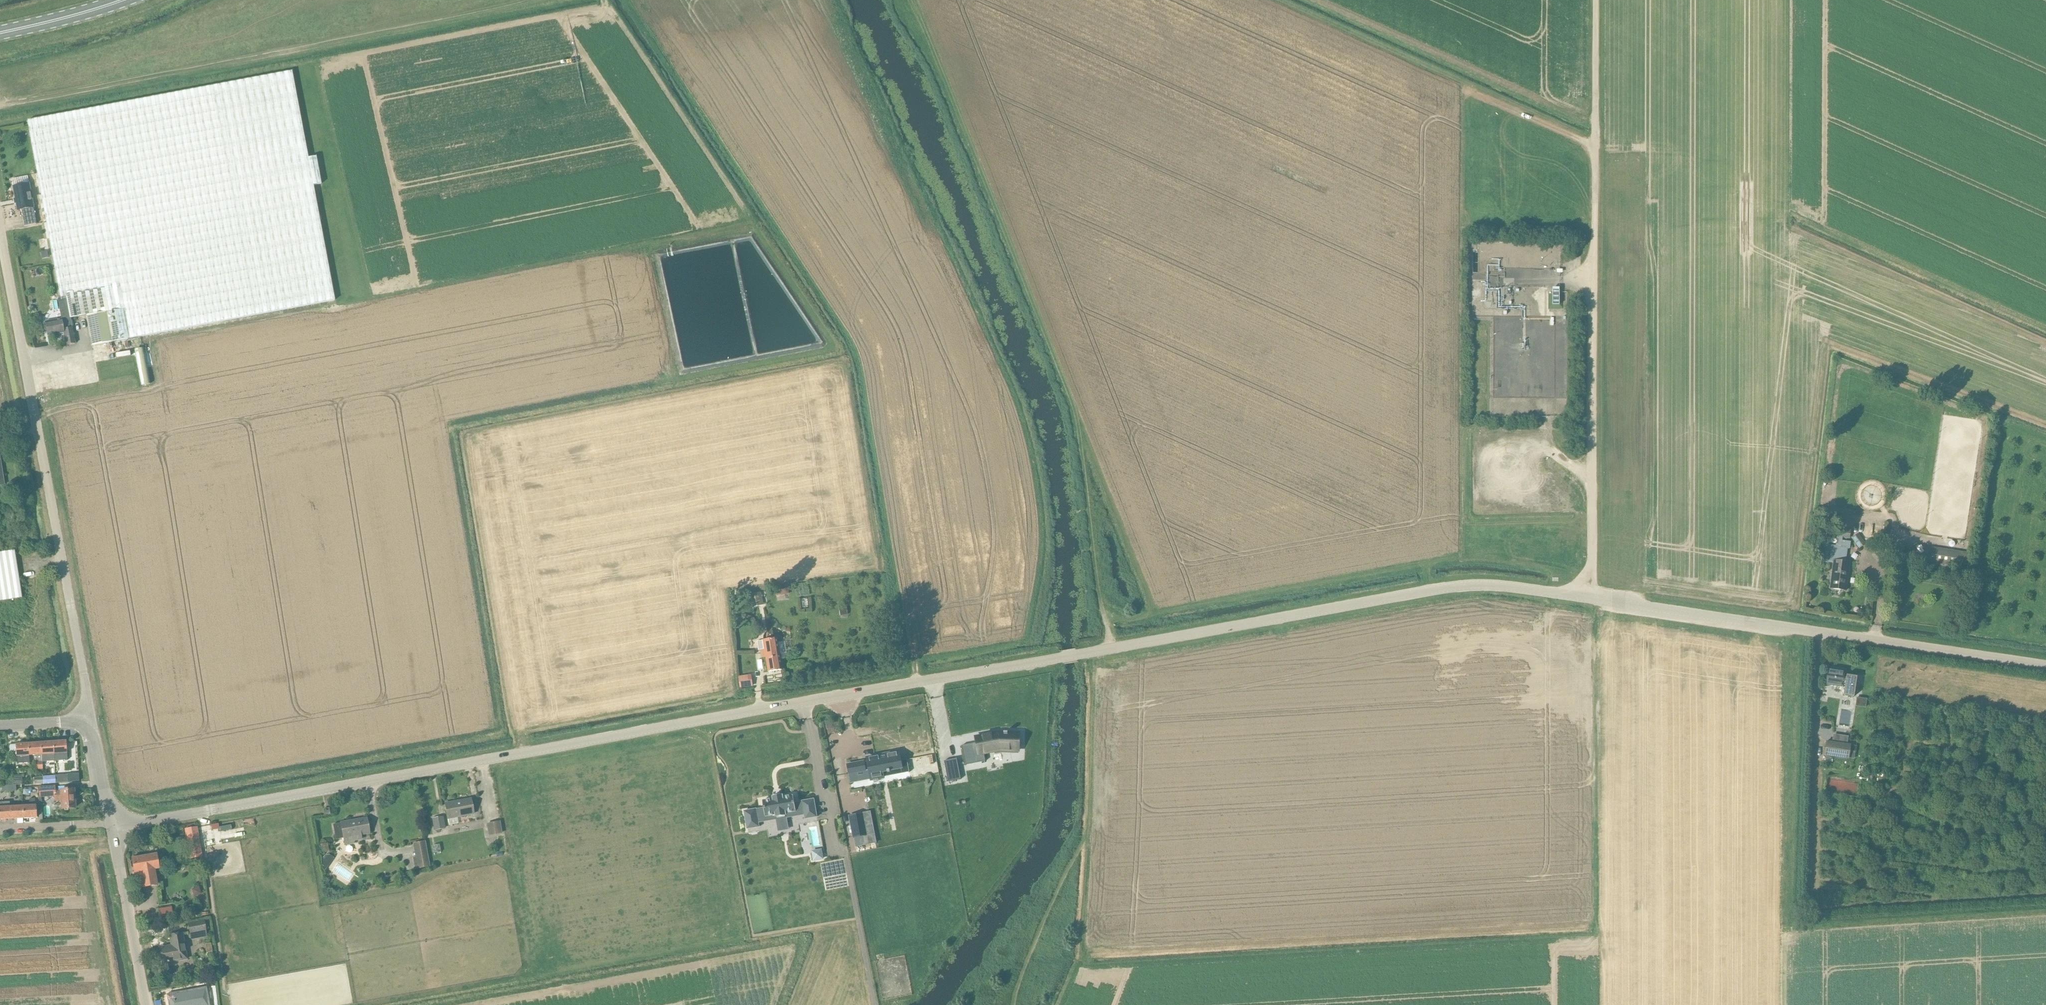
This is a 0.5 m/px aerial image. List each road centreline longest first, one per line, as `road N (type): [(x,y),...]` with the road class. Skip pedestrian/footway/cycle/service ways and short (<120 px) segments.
road 1 (unclassified): [(112,823),(1465,585),(2045,666)]
road 2 (track): [(1112,649),(1074,412),(910,0)]
road 3 (track): [(0,105),(543,0)]
road 4 (unclassified): [(86,728),(87,693),(0,234)]
road 5 (track): [(1311,0),(1595,127)]
road 6 (track): [(1592,281),(1595,0)]
road 7 (track): [(1431,590),(1424,554),(1454,550),(1534,558),(1590,579)]
road 8 (unclassified): [(146,1004),(112,823)]
road 9 (track): [(1455,93),(1595,147)]
road 10 (primary): [(0,33),(125,0)]

